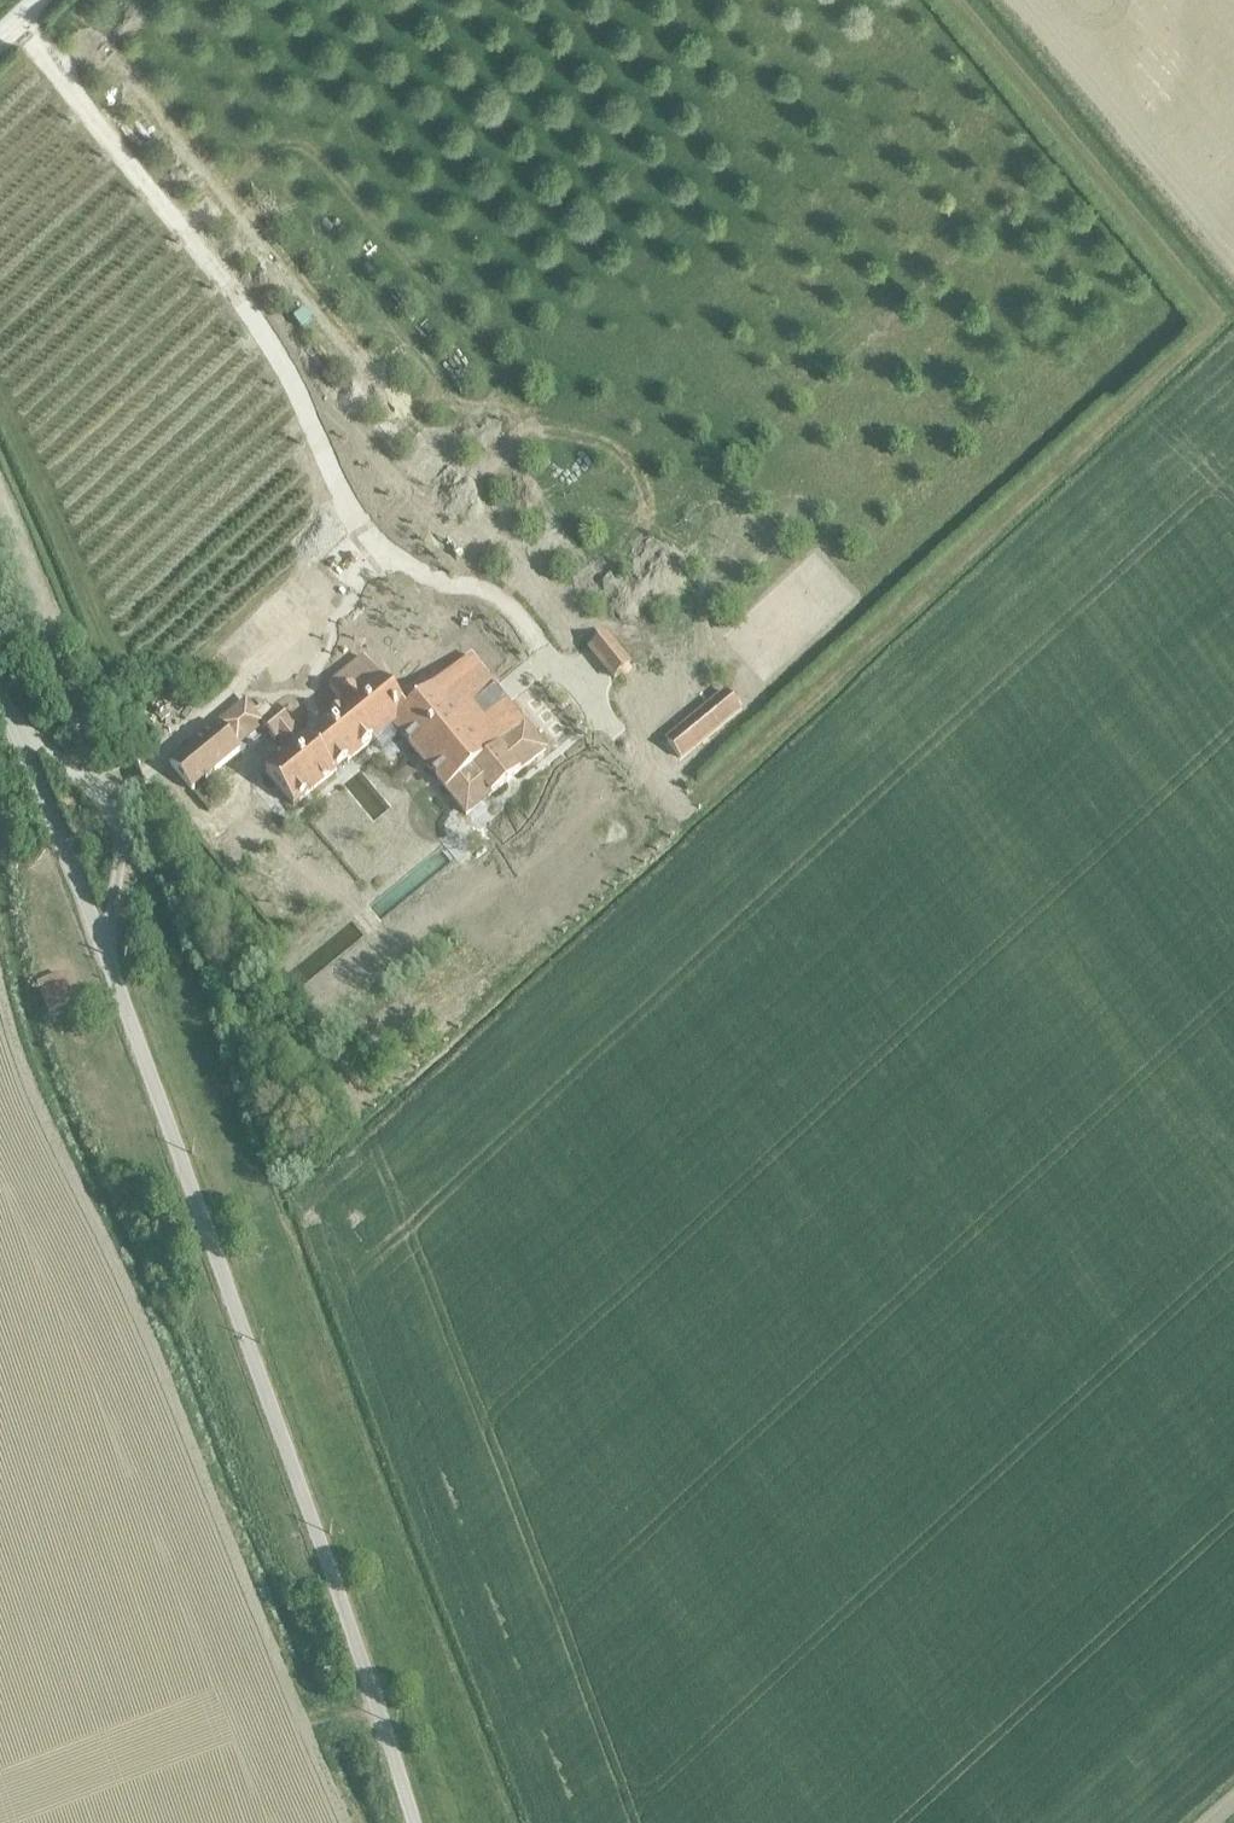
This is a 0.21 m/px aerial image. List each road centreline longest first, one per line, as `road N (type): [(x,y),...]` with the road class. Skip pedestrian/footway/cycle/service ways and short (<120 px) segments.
road 1 (unclassified): [(100,938),(414,1822)]
road 2 (unclassified): [(100,938),(109,930),(122,826),(26,734),(17,736)]
road 3 (unclassified): [(17,736),(100,938)]

